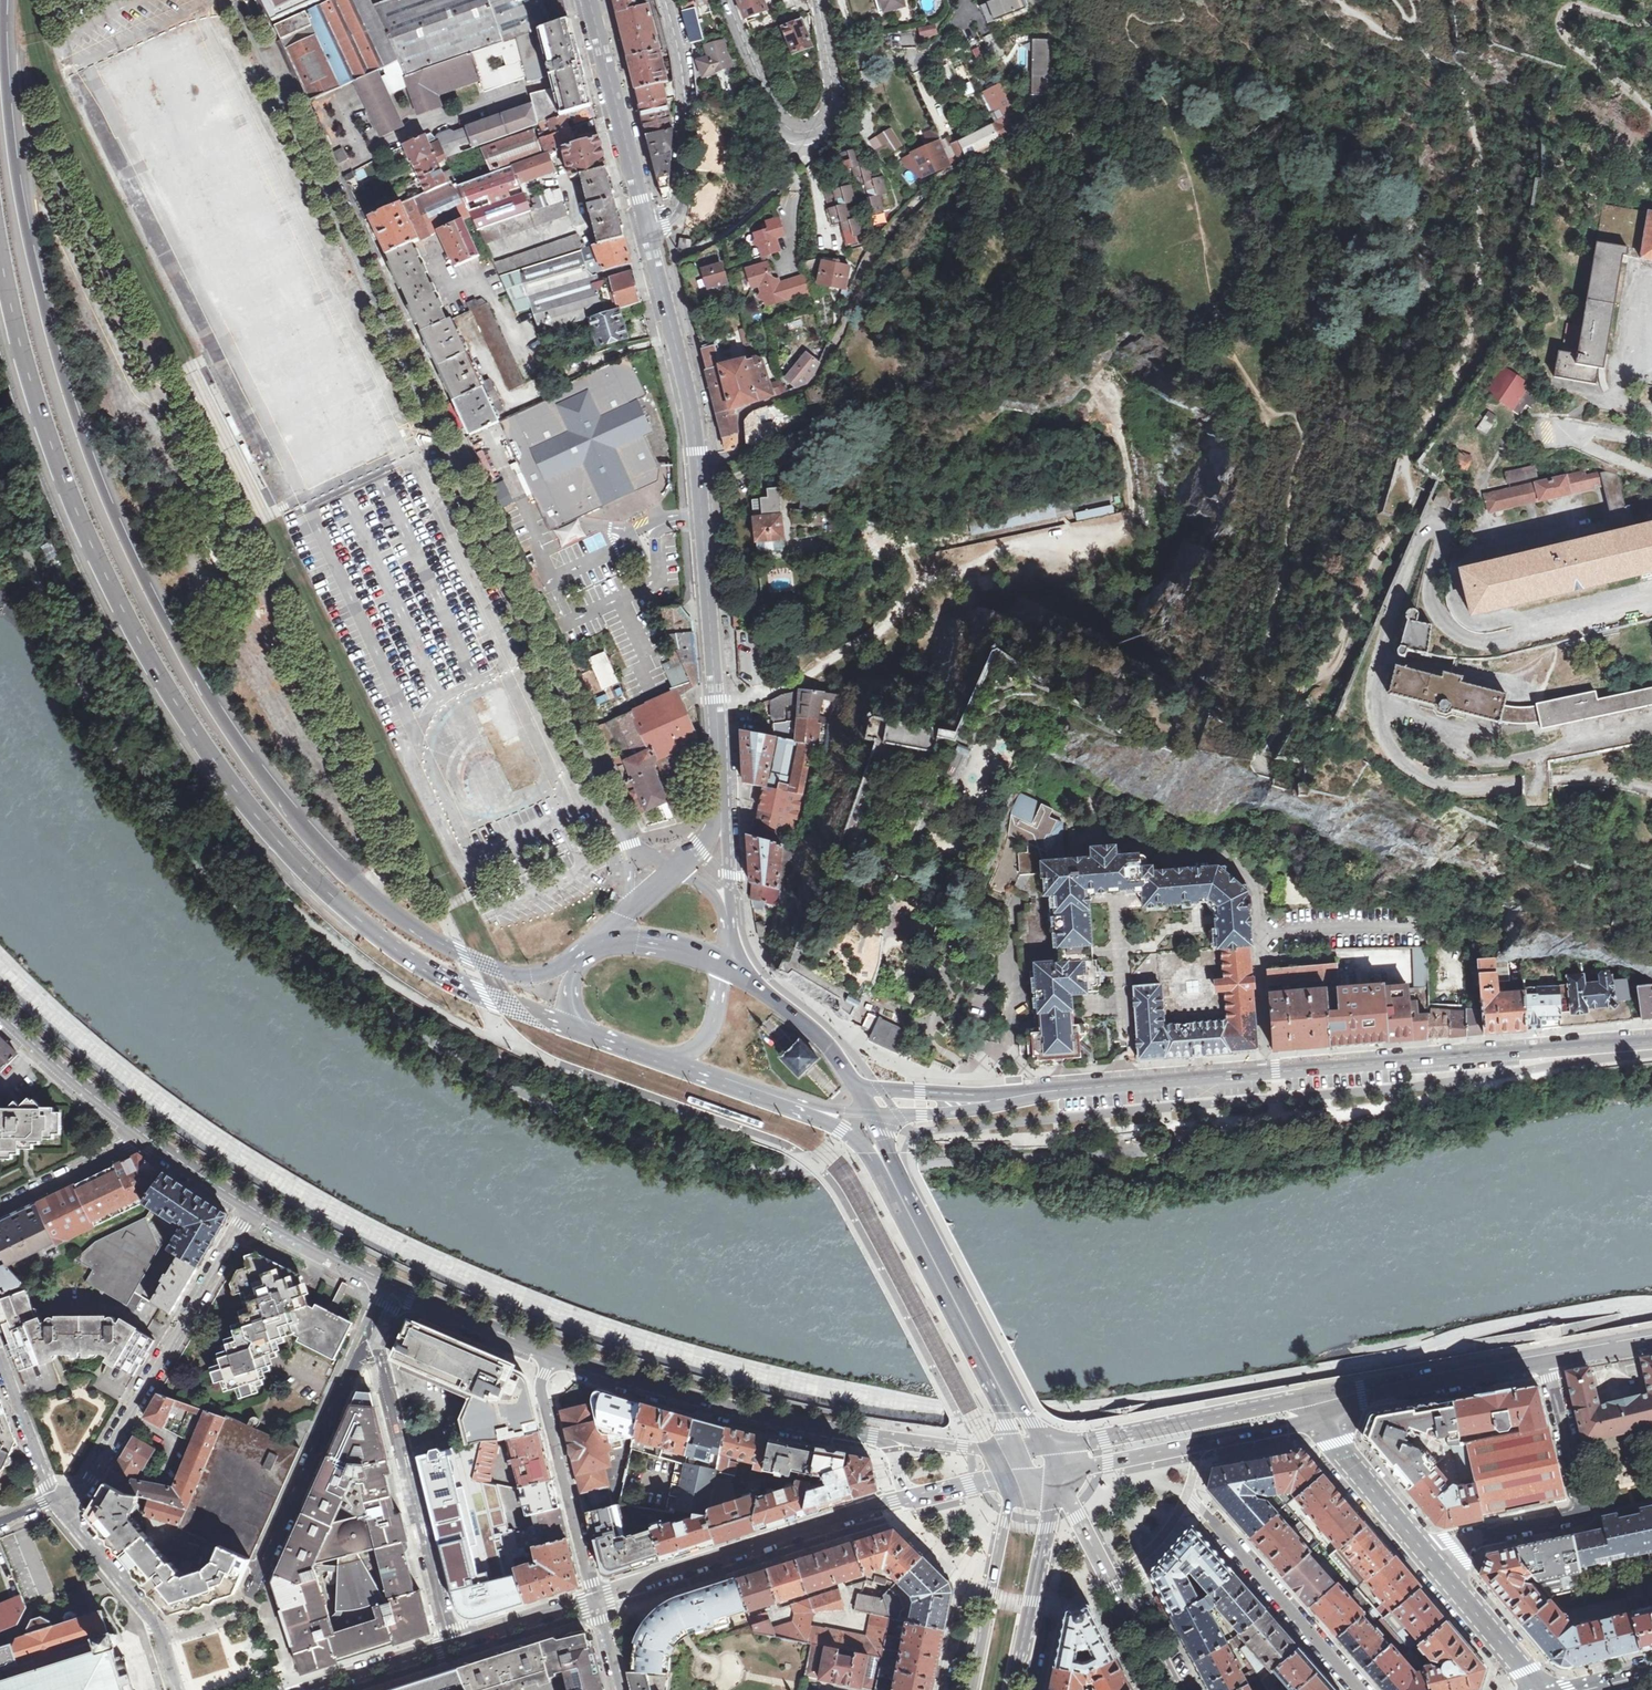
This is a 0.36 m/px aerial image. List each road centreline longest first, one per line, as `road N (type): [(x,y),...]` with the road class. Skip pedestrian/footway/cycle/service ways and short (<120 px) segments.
road 1 (tertiary): [(1651,1303),(1120,1402),(967,1407),(898,1399),(616,1327),(390,1234),(181,1109),(0,954)]
road 2 (trunk): [(575,964),(532,979),(499,979),(392,919),(329,863),(230,741),(195,684),(111,526),(55,373),(19,210),(3,0)]
road 3 (trunk): [(0,258),(29,379),(88,539),(171,697),(216,764),(305,872),(403,954),(475,993),(571,1030)]
road 4 (residential): [(609,800),(231,0)]
road 5 (residential): [(1651,789),(1609,781),(1441,785),(1418,775),(1386,740),(1377,709),(1380,656),(1431,527),(1445,535),(1433,566),(1434,603),(1460,636),(1502,644),(1583,611)]
road 6 (secondary): [(986,1102),(1651,1042)]
road 7 (unclassified): [(982,153),(938,181),(870,257),(816,382),(743,414),(742,453),(699,466)]
road 8 (residential): [(159,1639),(237,1615),(249,1602),(373,1334)]
road 9 (residential): [(249,1206),(79,1495),(60,1498)]
road 10 (secondary): [(886,1439),(689,1400),(554,1355)]
road 11 (tertiary): [(699,466),(725,795)]
road 12 (unclassified): [(598,1598),(902,1504)]
road 13 (unclassified): [(308,1689),(598,1598)]
road 14 (secondary): [(1313,1406),(1279,1403),(1047,1445)]
road 15 (primary): [(1006,1402),(885,1172)]
road 16 (residential): [(1360,1689),(1189,1494)]
road 17 (residential): [(554,1355),(548,1409),(598,1598)]
road 18 (tertiary): [(650,226),(677,212),(684,193),(685,86),(664,0)]
road 19 (tertiary): [(650,226),(695,415),(699,466)]
road 20 (secondary): [(1313,1406),(1550,1358)]
road 21 (tertiary): [(591,0),(650,226)]
road 22 (residential): [(1651,474),(1595,446),(1553,441),(1553,428),(1580,422),(1651,436)]
road 23 (residential): [(1430,1559),(1313,1406)]
road 24 (primary): [(857,1086),(774,997),(723,964)]
road 25 (primary): [(1025,1652),(1057,1473)]
road 26 (secondary): [(136,1130),(0,1013)]
road 27 (residential): [(1547,1689),(1430,1559)]
road 28 (residential): [(60,1498),(151,1613),(159,1639)]
road 29 (secondary): [(554,1355),(396,1286)]
road 30 (secondary): [(396,1286),(249,1206)]
road 31 (unclassified): [(1585,1516),(1550,1358)]
road 32 (residential): [(1430,1559),(1451,1547),(1585,1516)]
road 33 (residential): [(0,1207),(122,1147),(136,1130)]
road 34 (primary): [(1014,1477),(983,1627)]
road 35 (residential): [(0,1359),(60,1498)]
road 36 (tertiary): [(728,0),(772,103),(799,130)]
road 37 (tertiary): [(799,130),(822,122),(833,93),(818,0)]
road 38 (secondary): [(1057,1473),(1197,1444)]
road 39 (primary): [(675,1065),(808,1111)]
road 40 (residential): [(373,1334),(405,1468)]
road 41 (secondary): [(249,1206),(136,1130)]
road 42 (secondary): [(986,1102),(857,1086)]
road 43 (primary): [(723,964),(638,941),(598,945)]
road 44 (tertiary): [(1109,1579),(1172,1689)]
road 45 (secondary): [(1011,1449),(886,1439)]
road 46 (secondary): [(1197,1444),(1286,1427),(1313,1406)]
road 47 (tertiary): [(729,918),(725,795)]

